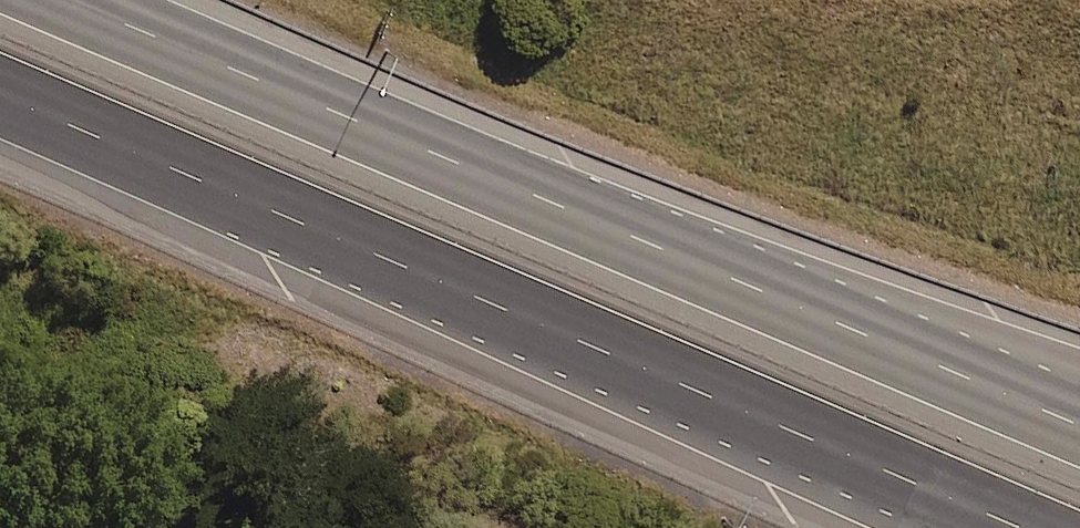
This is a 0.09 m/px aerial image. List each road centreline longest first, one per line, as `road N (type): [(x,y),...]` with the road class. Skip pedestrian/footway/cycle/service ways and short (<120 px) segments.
road 1 (motorway): [(1018,527),(0,91)]
road 2 (motorway): [(61,0),(781,308)]
road 3 (motorway): [(781,308),(1079,430)]
road 4 (motorway): [(781,308),(995,344),(1079,373)]

